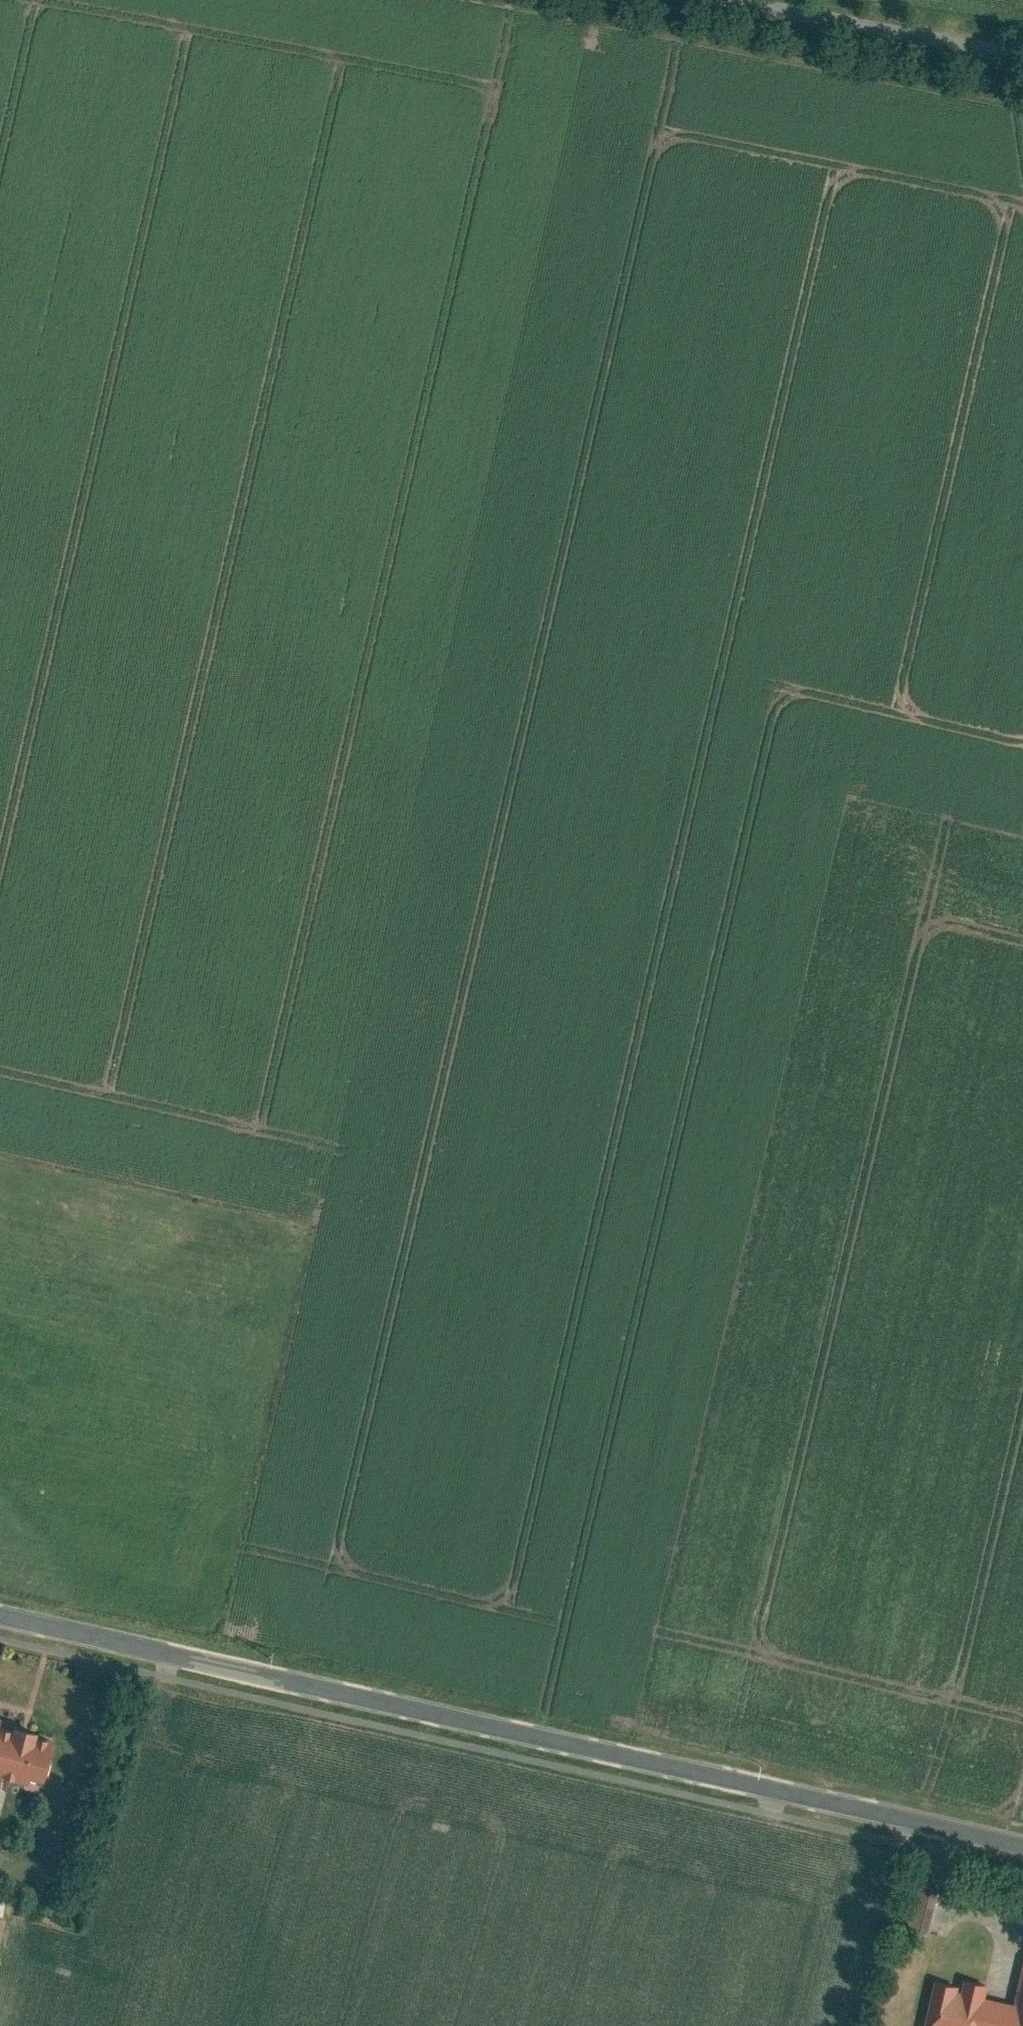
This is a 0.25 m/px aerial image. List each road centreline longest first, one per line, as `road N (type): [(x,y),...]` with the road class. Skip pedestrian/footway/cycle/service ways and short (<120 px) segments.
road 1 (tertiary): [(0,1615),(1022,1846)]
road 2 (unclassified): [(766,0),(1022,50)]

